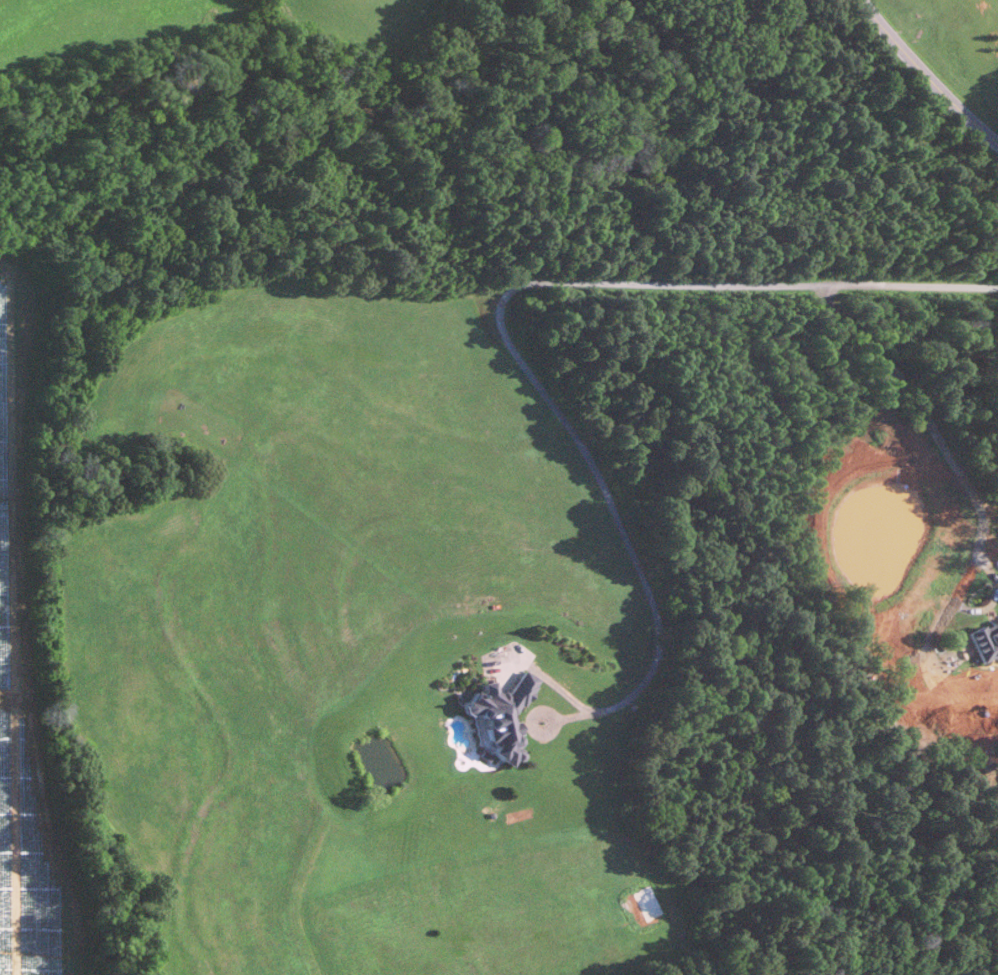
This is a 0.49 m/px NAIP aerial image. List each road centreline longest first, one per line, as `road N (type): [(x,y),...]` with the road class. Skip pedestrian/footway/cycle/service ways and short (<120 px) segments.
road 1 (residential): [(997,143),(859,0)]

